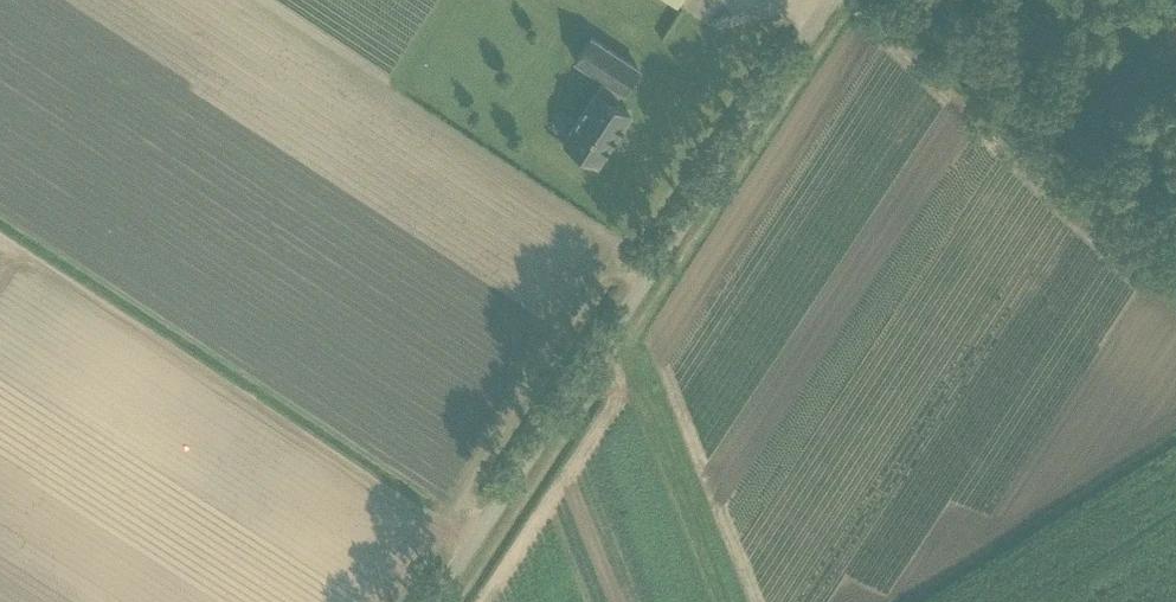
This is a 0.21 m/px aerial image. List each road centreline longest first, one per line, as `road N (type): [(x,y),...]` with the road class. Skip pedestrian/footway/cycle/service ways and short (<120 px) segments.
road 1 (unclassified): [(427,601),(834,0)]
road 2 (track): [(725,601),(615,324)]

